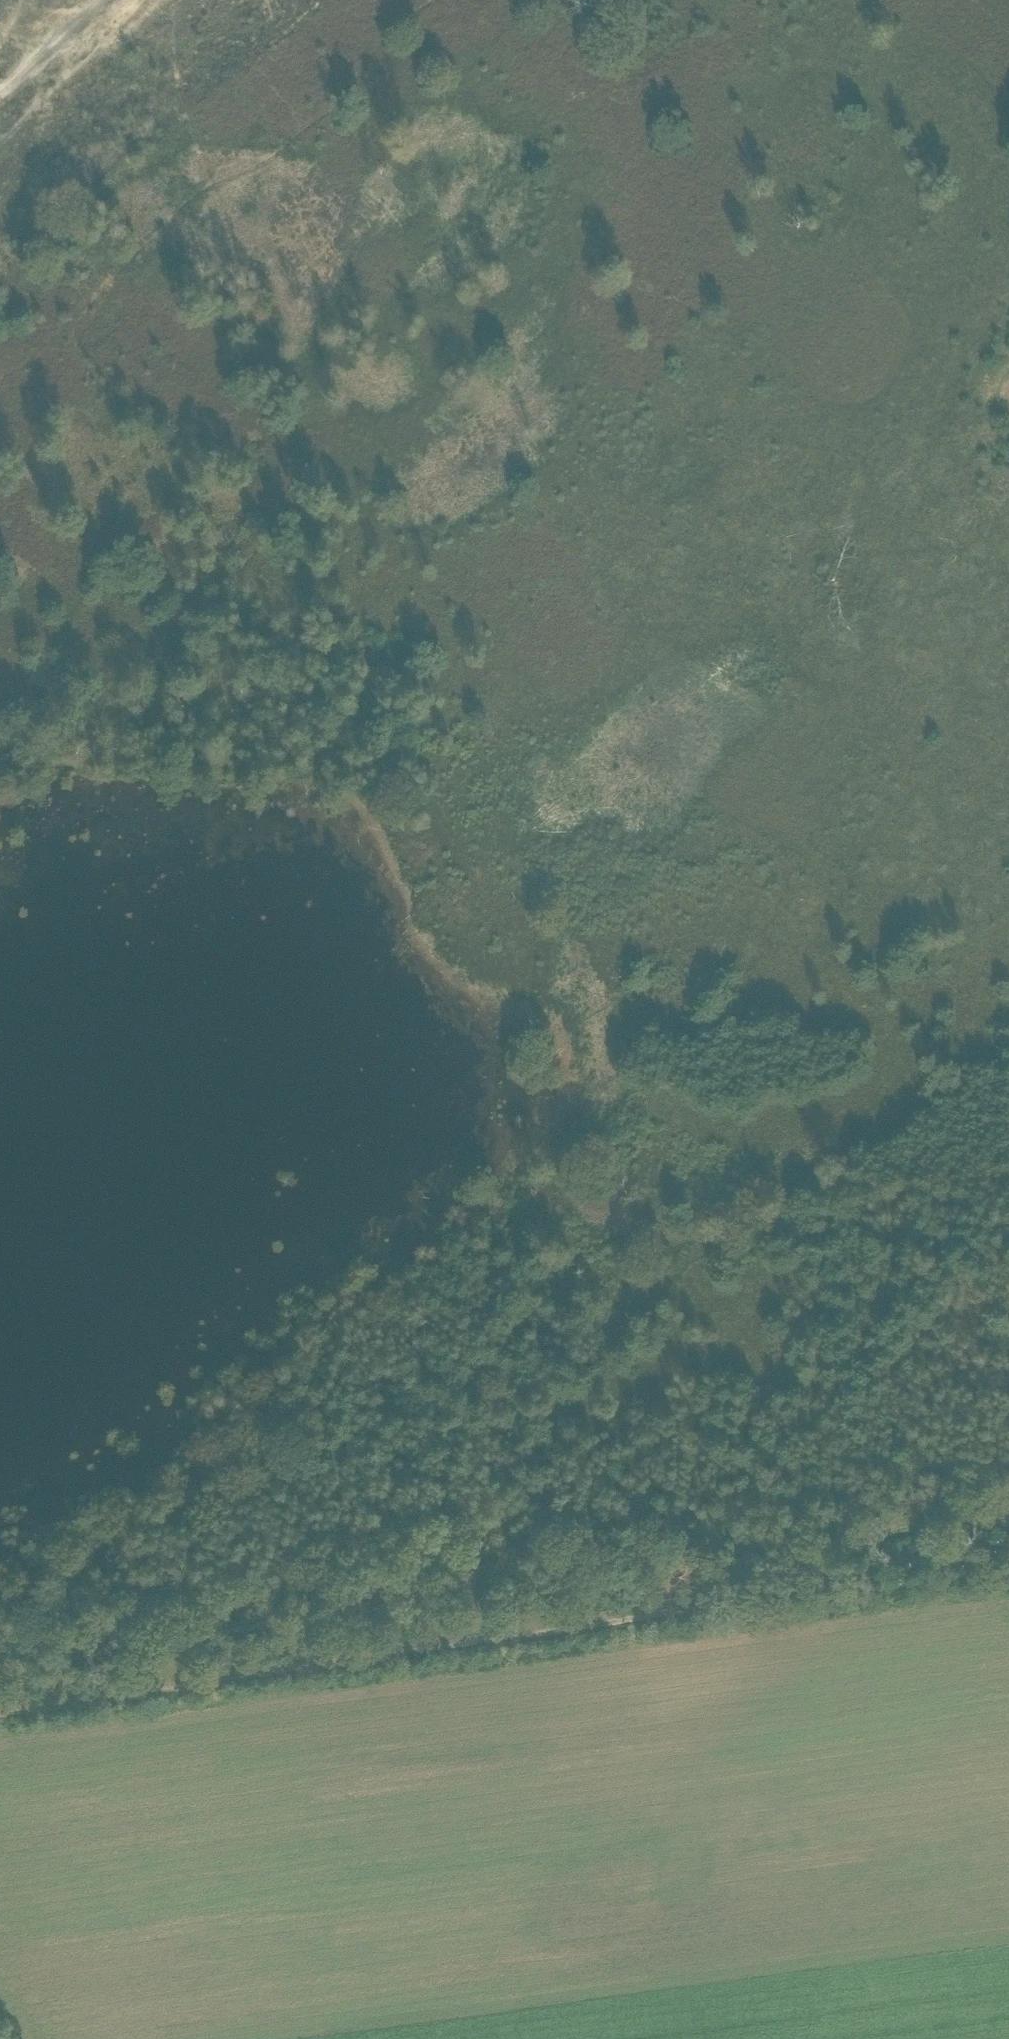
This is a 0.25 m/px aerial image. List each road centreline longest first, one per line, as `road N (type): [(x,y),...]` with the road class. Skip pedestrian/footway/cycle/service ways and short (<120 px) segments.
road 1 (track): [(0,1714),(627,1624),(794,1582),(901,1536),(1008,1528)]
road 2 (track): [(114,0),(0,97)]

